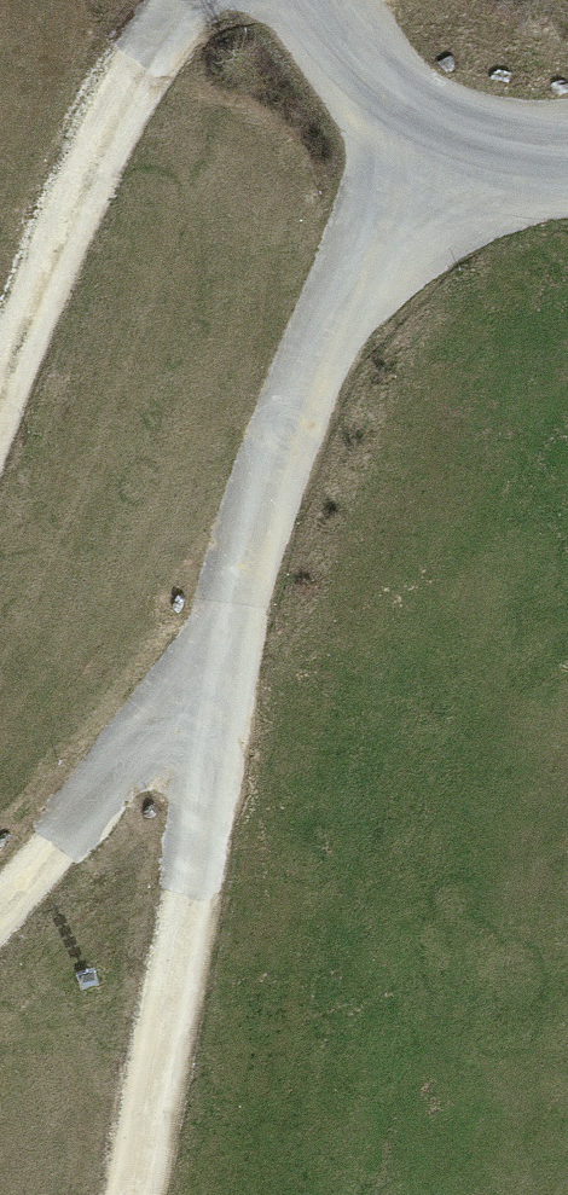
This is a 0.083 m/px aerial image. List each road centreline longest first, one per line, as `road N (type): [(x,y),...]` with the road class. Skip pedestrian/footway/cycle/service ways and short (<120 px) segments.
road 1 (track): [(138,1194),(232,613),(416,118)]
road 2 (track): [(0,400),(122,107),(185,0)]
road 3 (track): [(0,912),(232,613)]

